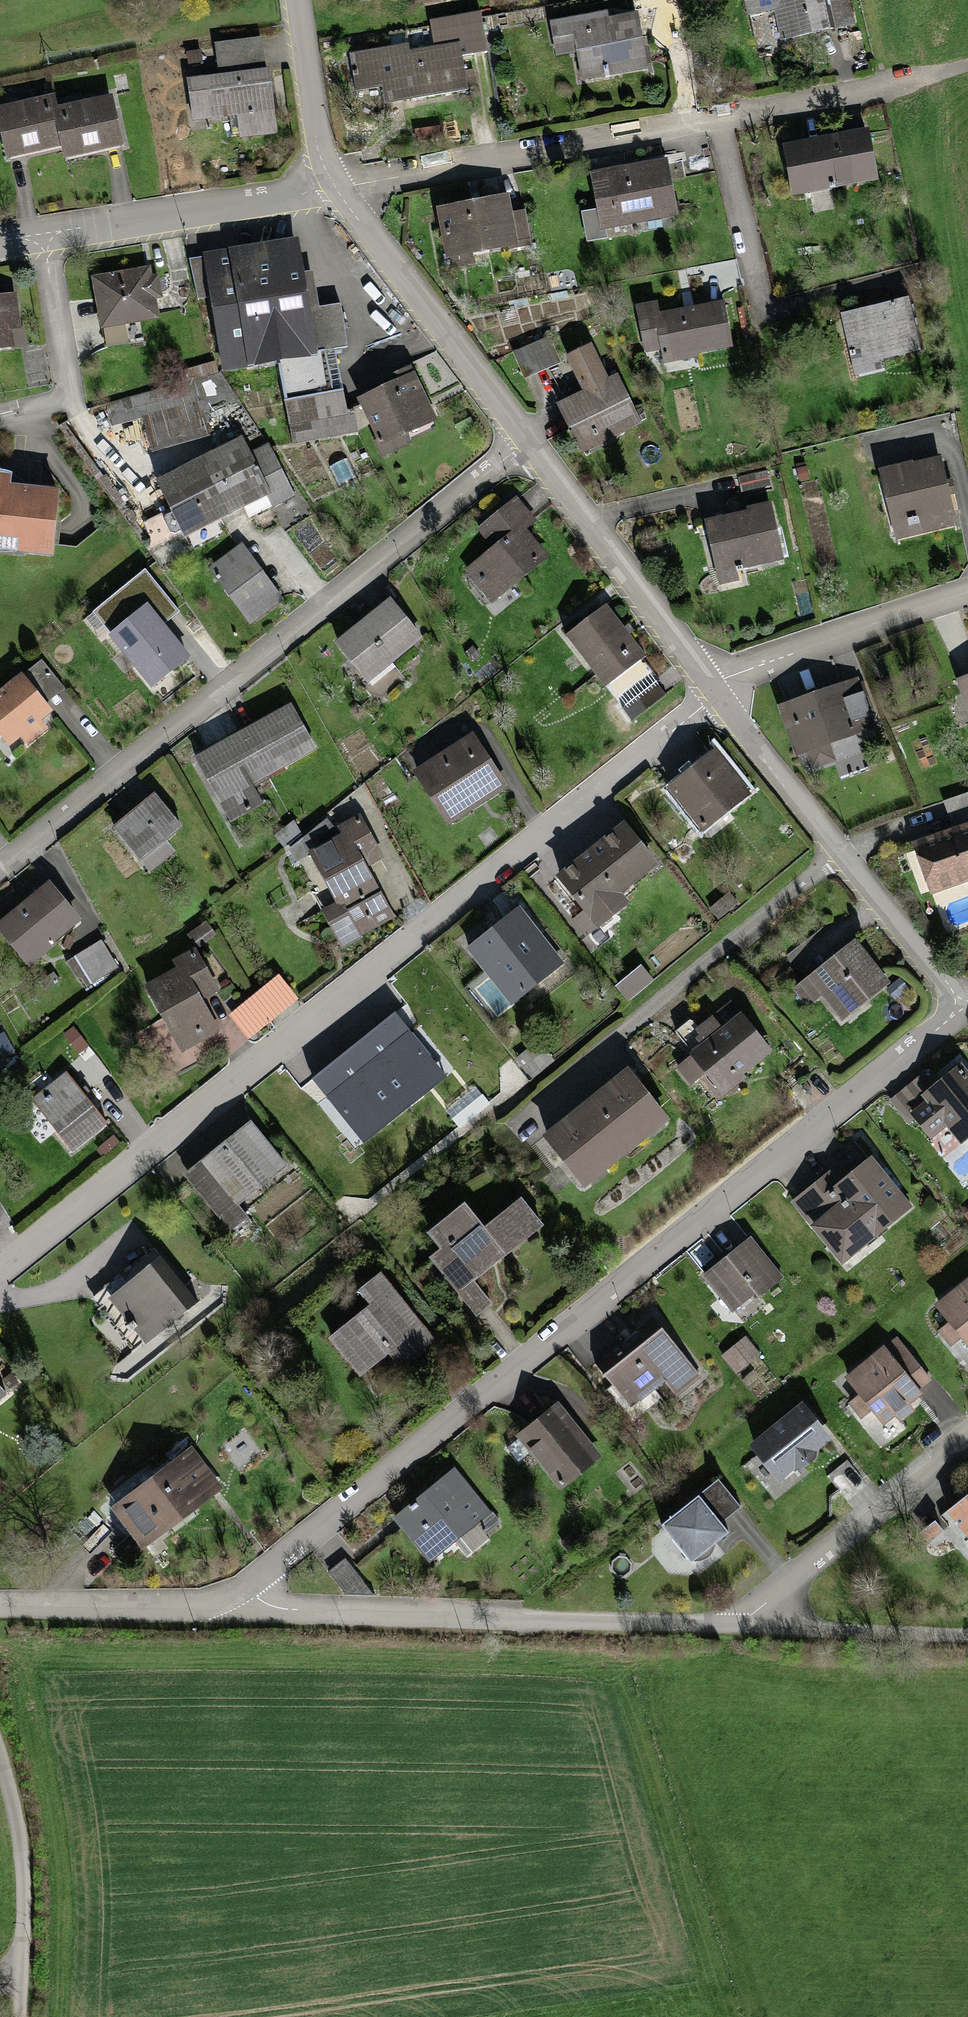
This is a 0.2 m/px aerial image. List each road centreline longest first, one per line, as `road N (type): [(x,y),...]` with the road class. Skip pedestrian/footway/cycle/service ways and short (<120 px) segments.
road 1 (residential): [(246,1607),(276,1567),(960,1015)]
road 2 (residential): [(0,1277),(719,695)]
road 3 (residential): [(0,870),(523,443)]
road 4 (residential): [(335,189),(900,87)]
road 5 (residential): [(246,1607),(768,1632)]
road 6 (residential): [(527,1120),(837,857)]
road 7 (residential): [(523,443),(719,695)]
road 8 (residential): [(335,189),(523,443)]
road 9 (residential): [(43,234),(335,189)]
road 10 (residential): [(967,1443),(768,1632)]
road 11 (residential): [(719,695),(823,643),(967,597)]
road 12 (residential): [(0,1603),(246,1607)]
road 13 (residential): [(0,424),(64,412),(43,234)]
road 14 (residential): [(719,695),(837,857)]
road 15 (residential): [(837,857),(960,1015)]
road 16 (residential): [(967,1639),(768,1632)]
road 17 (residential): [(295,0),(321,151),(335,189)]
road 18 (residential): [(0,1777),(16,1843),(19,1951)]

